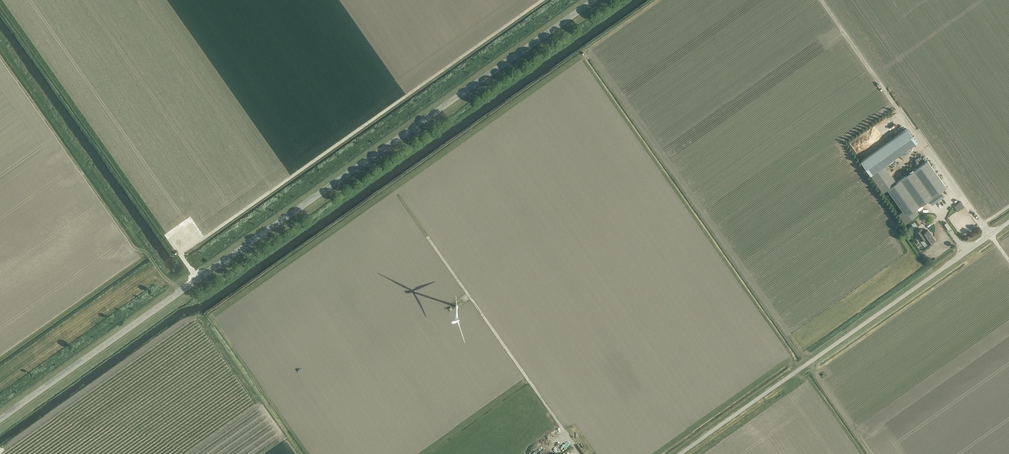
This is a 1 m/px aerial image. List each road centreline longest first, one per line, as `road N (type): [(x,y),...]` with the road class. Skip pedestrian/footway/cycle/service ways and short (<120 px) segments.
road 1 (unclassified): [(0,420),(596,0)]
road 2 (unclassified): [(1008,223),(680,453)]
road 3 (track): [(269,417),(202,323),(190,319),(0,450)]
road 4 (track): [(427,238),(564,431)]

